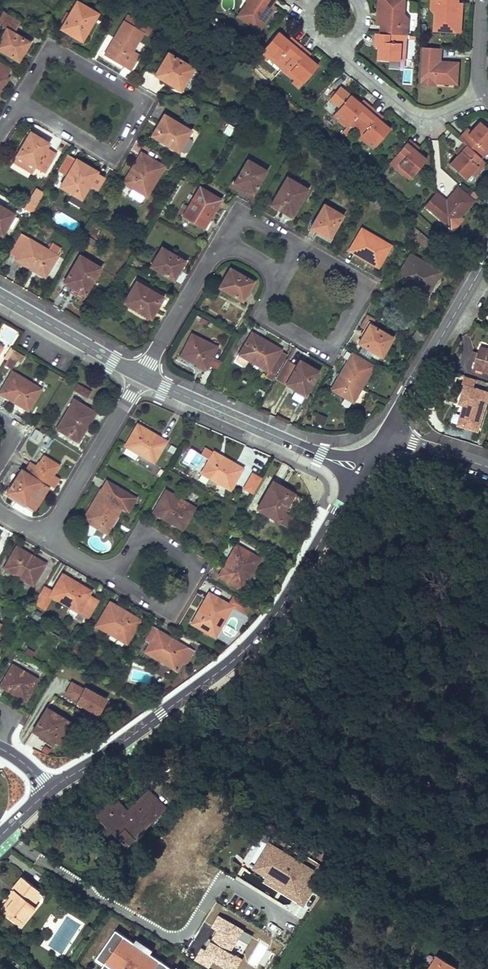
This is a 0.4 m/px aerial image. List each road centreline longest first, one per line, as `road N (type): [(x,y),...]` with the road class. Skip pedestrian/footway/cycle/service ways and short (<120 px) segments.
road 1 (tertiary): [(360,475),(254,642),(51,792)]
road 2 (residential): [(298,245),(365,285),(326,351),(262,313),(281,276)]
road 3 (residential): [(141,374),(360,475)]
road 4 (residential): [(19,101),(50,47),(145,102),(112,157)]
road 5 (tertiary): [(487,256),(384,435)]
road 6 (residential): [(112,572),(171,610),(200,558),(142,525)]
road 7 (residential): [(141,374),(46,535)]
road 8 (residential): [(343,43),(351,59),(411,112),(433,114),(486,95)]
road 9 (residential): [(0,295),(141,374)]
road 10 (residential): [(141,374),(223,241)]

